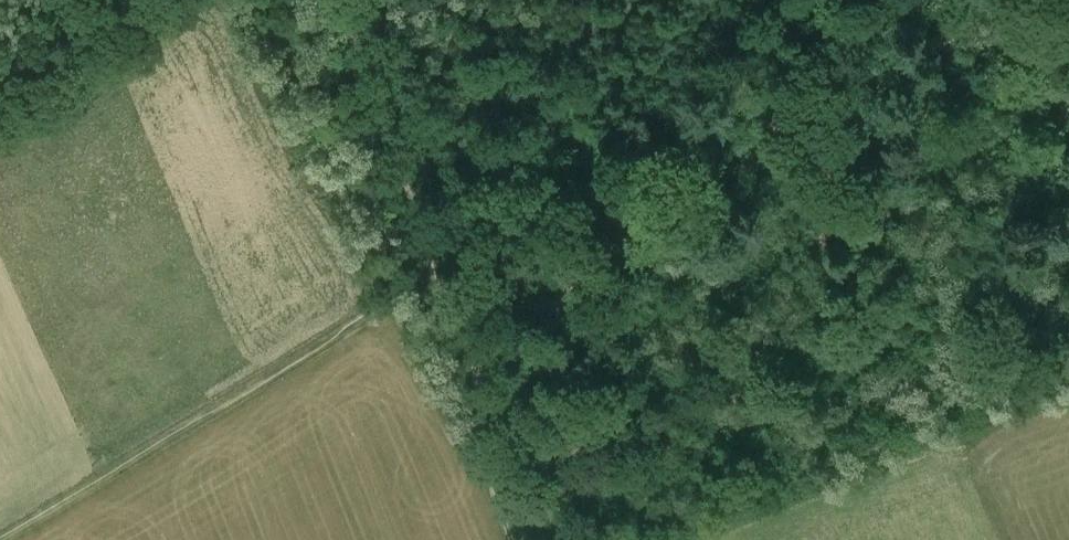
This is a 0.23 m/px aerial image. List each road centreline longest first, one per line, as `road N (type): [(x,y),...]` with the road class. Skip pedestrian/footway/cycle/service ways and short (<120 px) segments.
road 1 (track): [(2,539),(439,283)]

